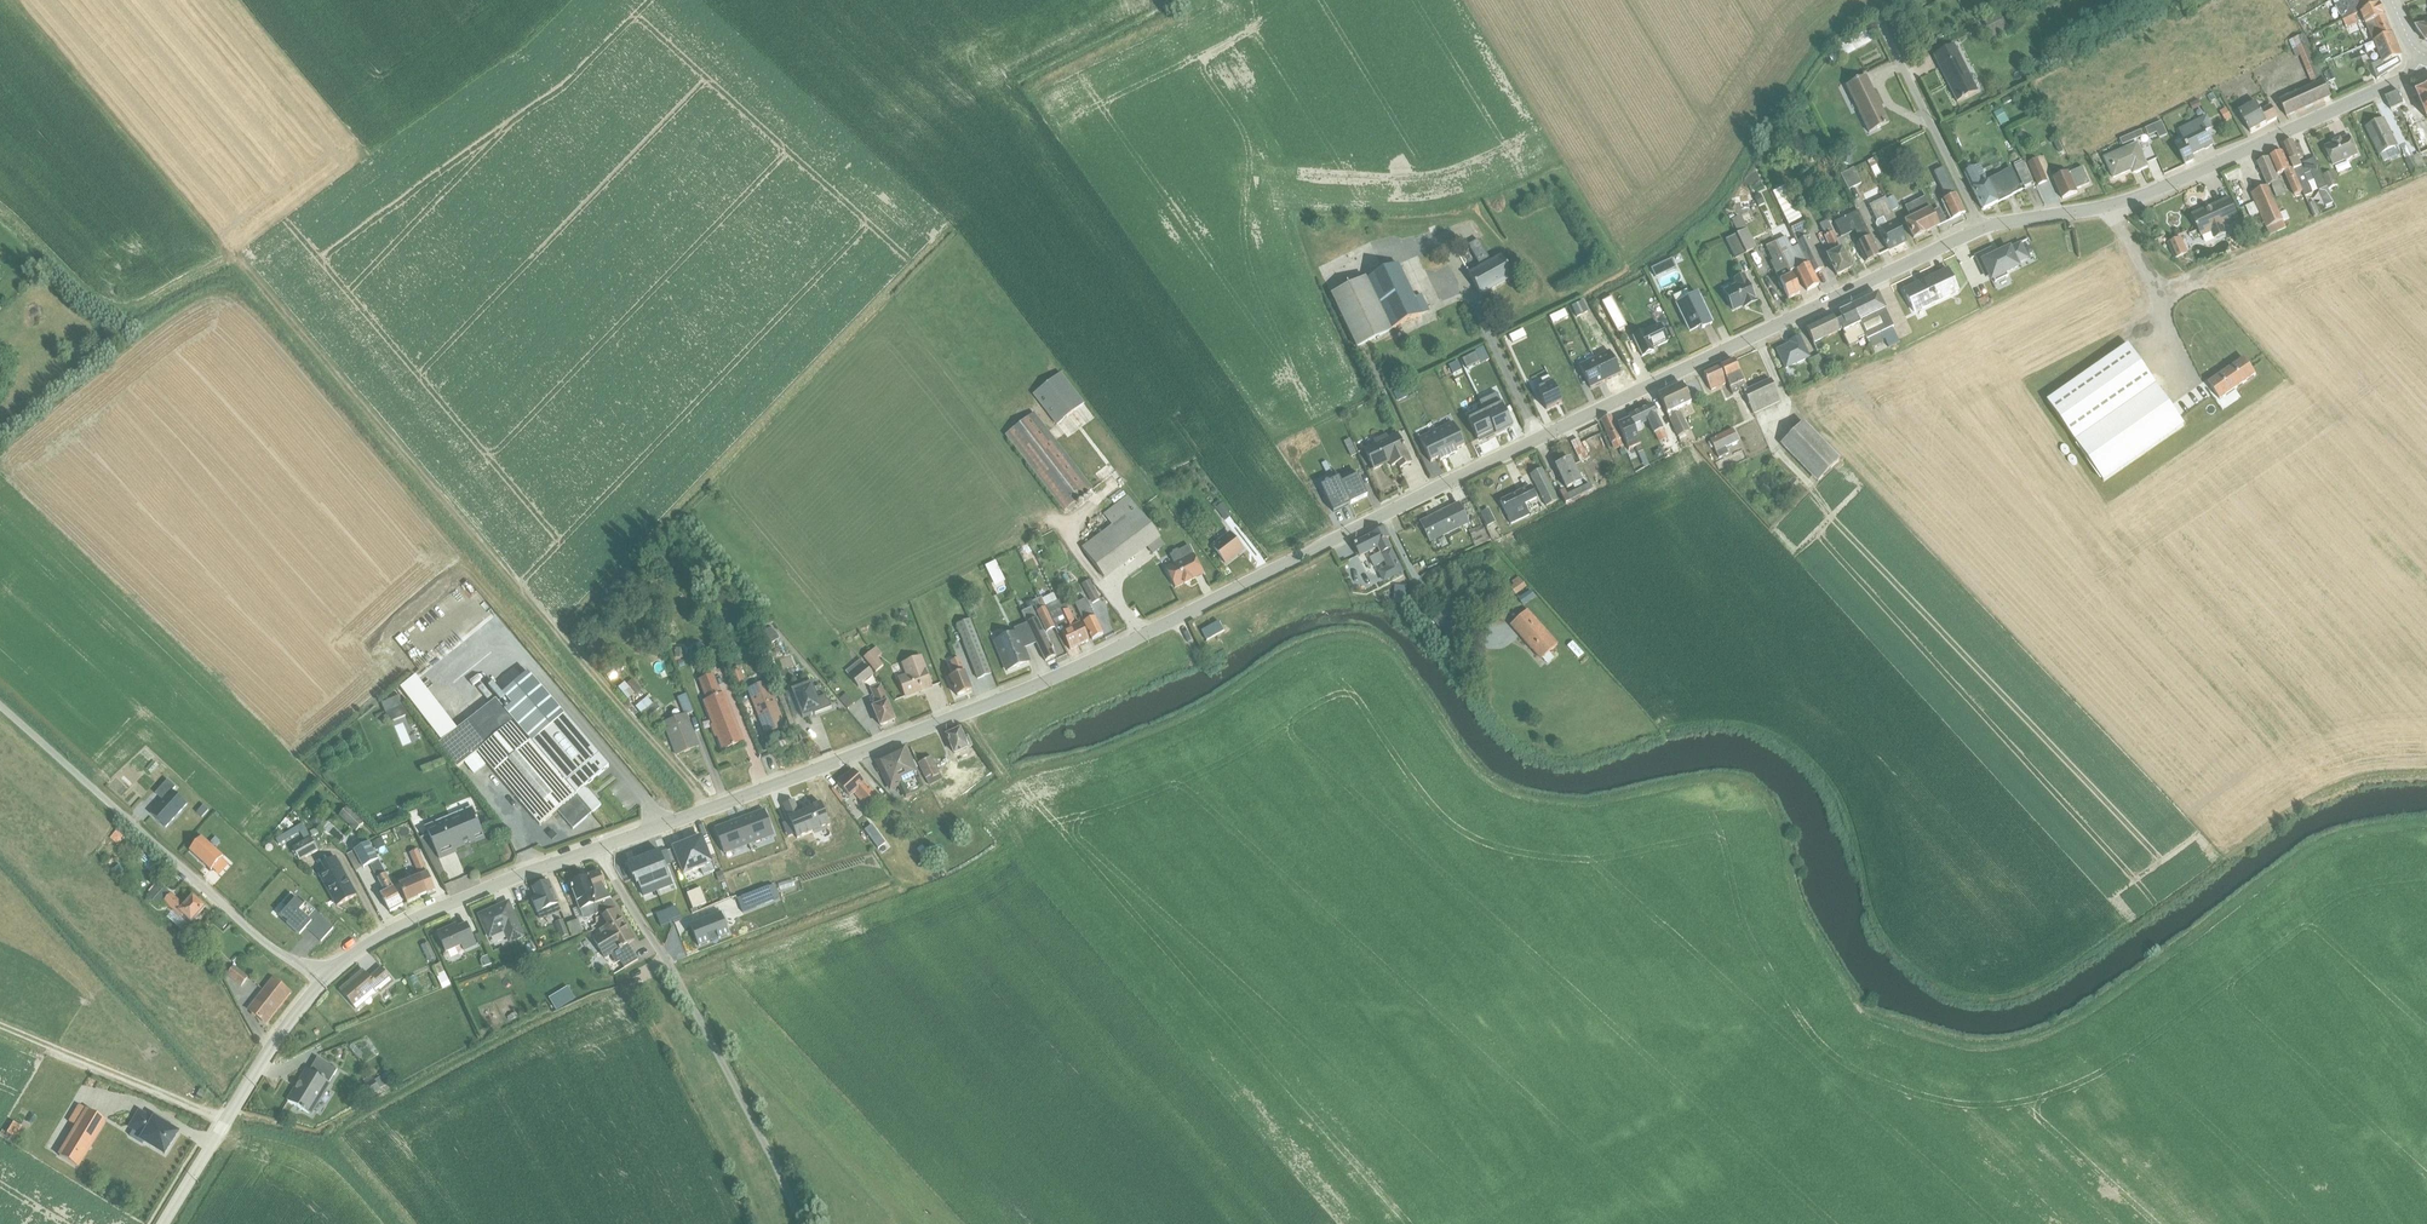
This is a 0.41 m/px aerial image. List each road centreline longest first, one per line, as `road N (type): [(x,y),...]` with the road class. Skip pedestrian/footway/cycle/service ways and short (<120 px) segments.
road 1 (tertiary): [(710,813),(1066,675),(1981,228)]
road 2 (unclassified): [(243,265),(710,813)]
road 3 (tertiary): [(1981,228),(2133,200),(2407,77),(2426,57)]
road 4 (unclassified): [(596,851),(672,969),(801,1223)]
road 5 (unclassified): [(0,706),(258,940),(324,979)]
road 6 (tertiary): [(324,979),(413,921),(596,851)]
road 7 (tertiary): [(165,1223),(324,979)]
road 8 (residential): [(1981,228),(1880,22)]
road 9 (tertiary): [(596,851),(710,813)]

